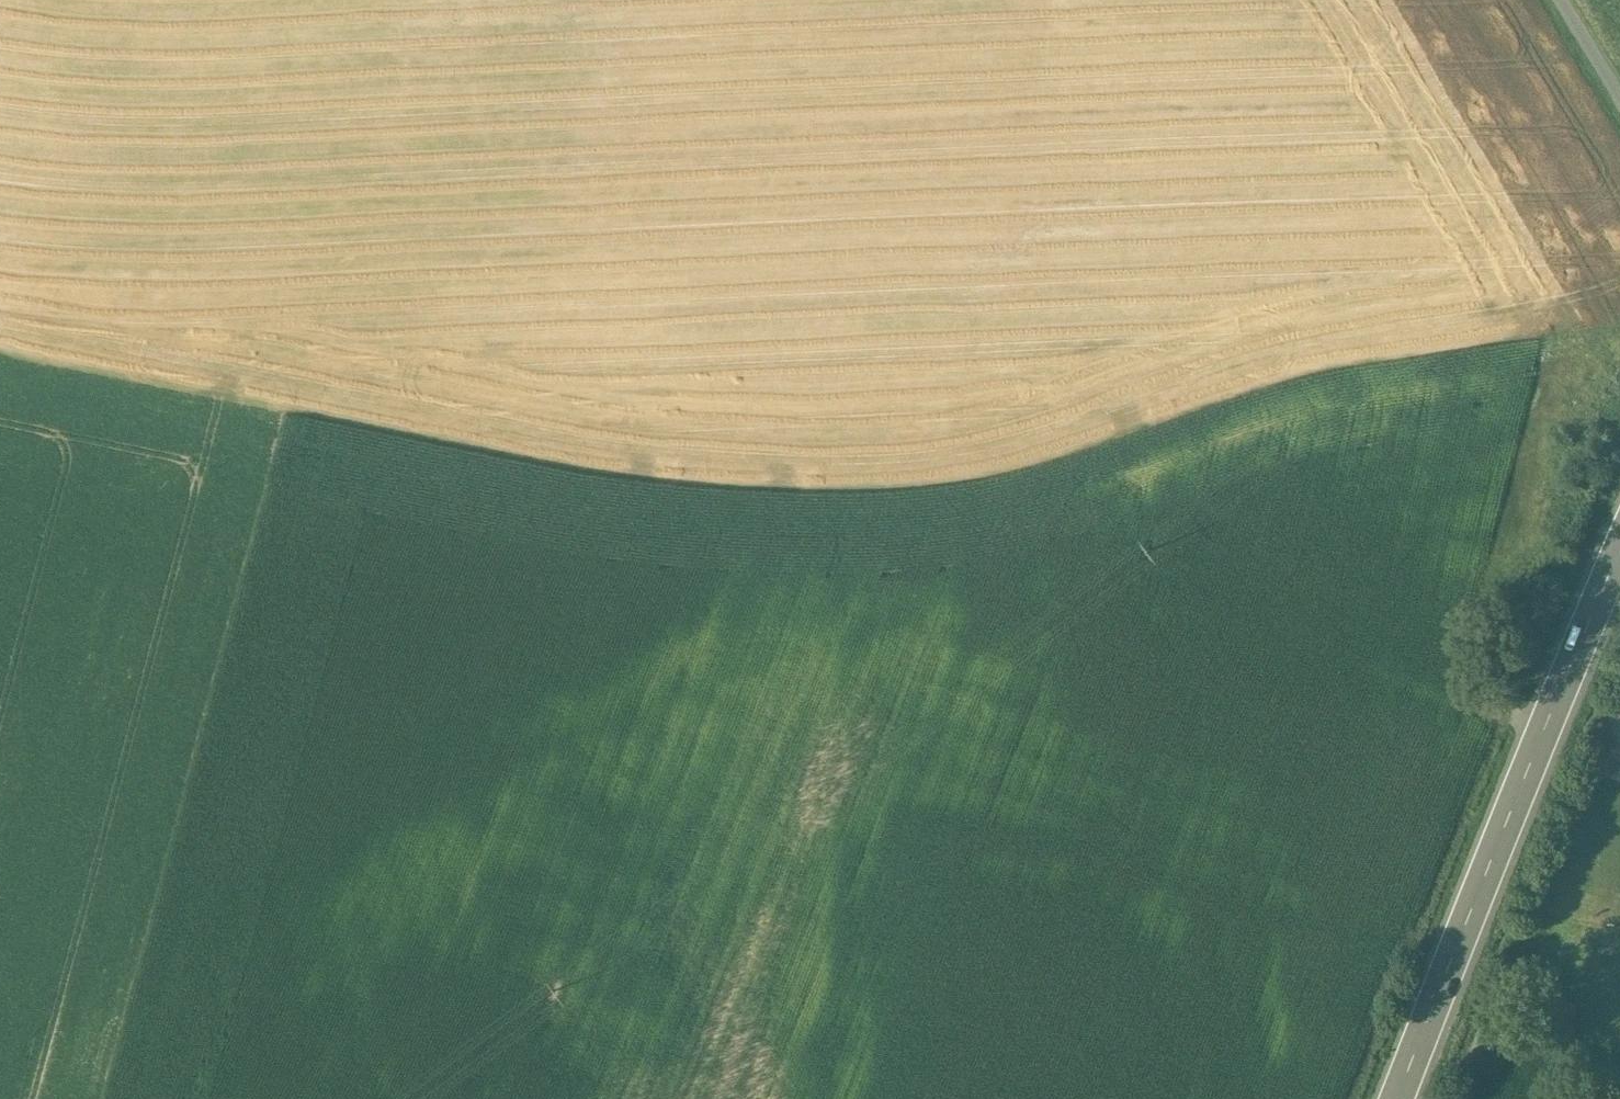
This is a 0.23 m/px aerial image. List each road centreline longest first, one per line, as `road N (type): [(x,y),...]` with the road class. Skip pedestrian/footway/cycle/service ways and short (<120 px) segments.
road 1 (secondary): [(1394,1098),(1619,551)]
road 2 (unclassified): [(1553,0),(1619,109)]

